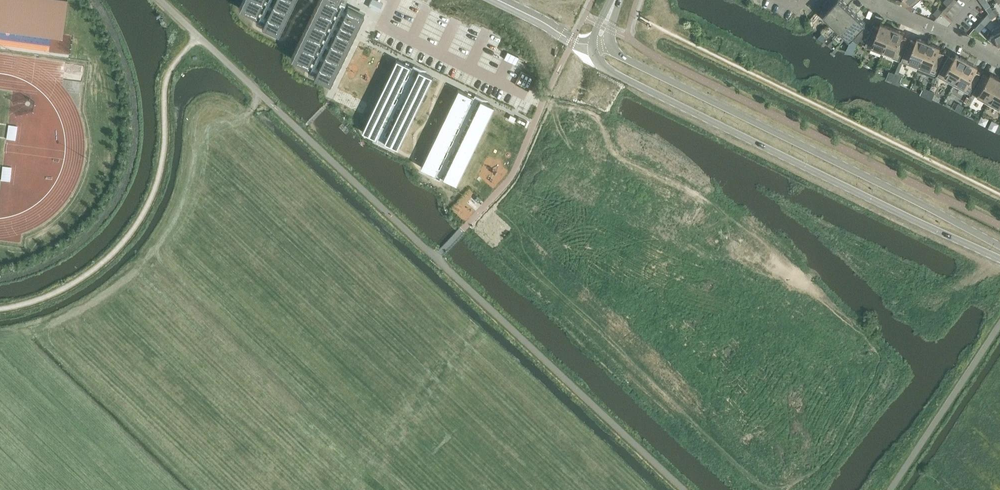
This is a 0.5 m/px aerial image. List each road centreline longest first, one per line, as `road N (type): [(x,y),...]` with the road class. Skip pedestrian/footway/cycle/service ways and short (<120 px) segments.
road 1 (tertiary): [(610,70),(999,258)]
road 2 (tertiary): [(999,247),(617,54)]
road 3 (residential): [(882,0),(879,7),(999,63)]

